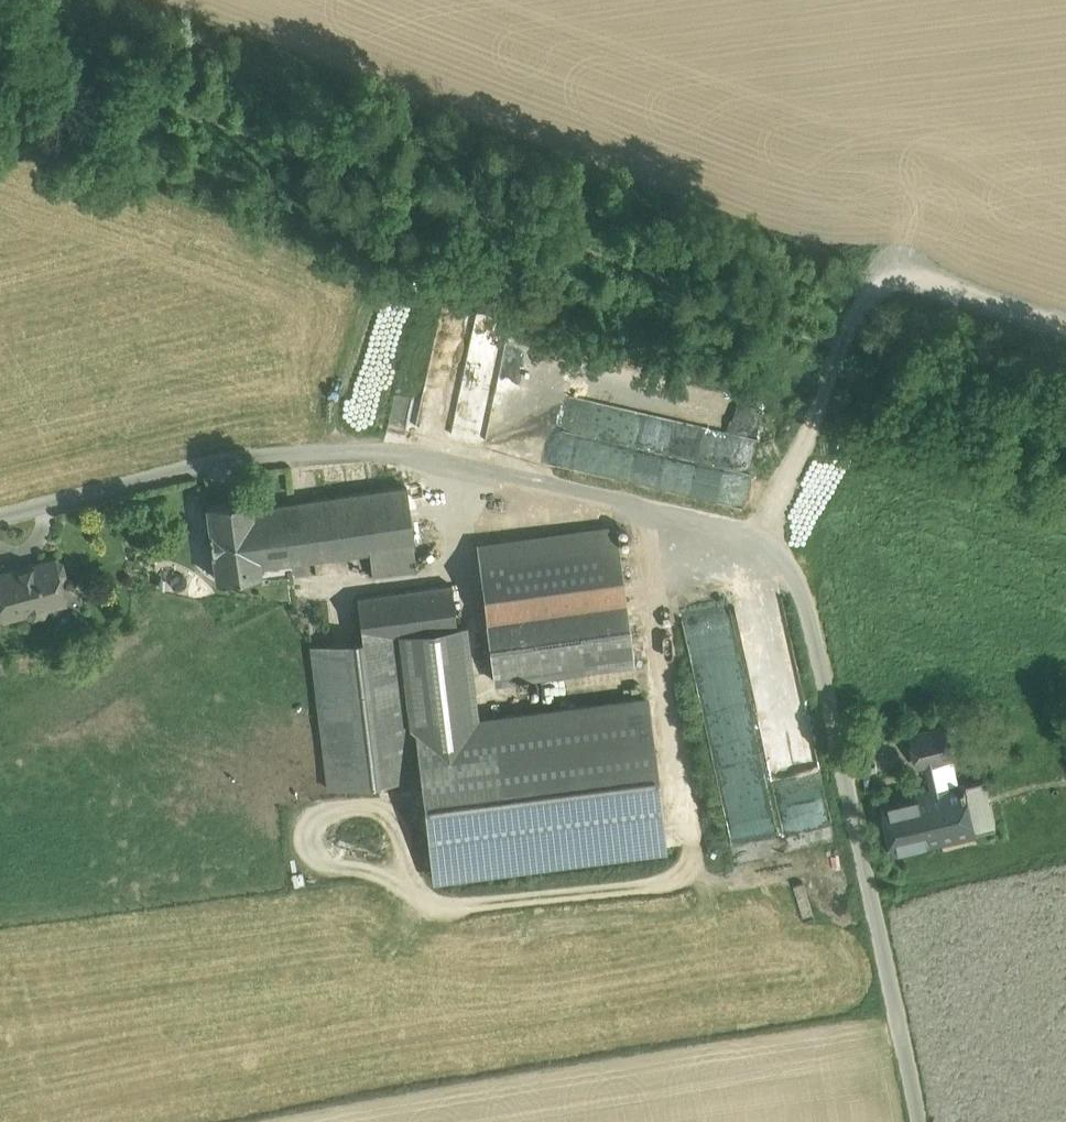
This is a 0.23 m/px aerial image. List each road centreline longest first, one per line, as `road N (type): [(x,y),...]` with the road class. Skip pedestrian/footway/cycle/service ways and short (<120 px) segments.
road 1 (unclassified): [(0,519),(203,466),(288,451),(399,448),(763,537),(791,571),(808,621),(922,1121)]
road 2 (track): [(763,537),(879,282),(1065,337)]

